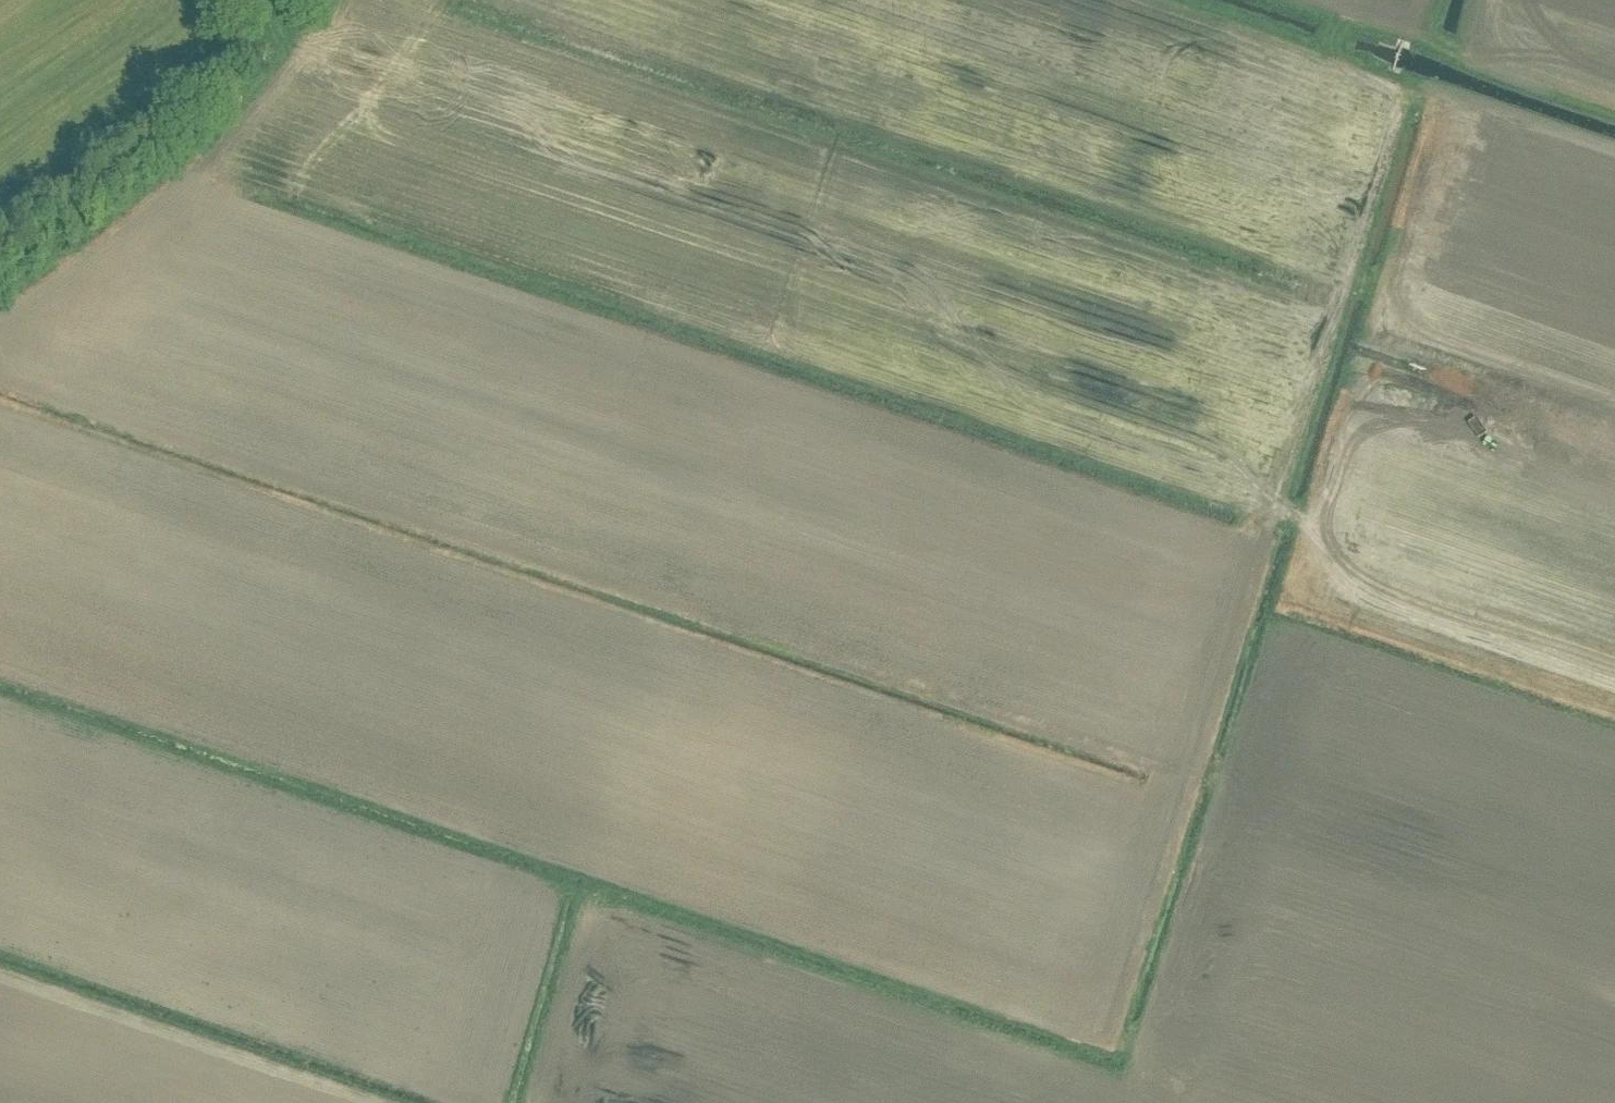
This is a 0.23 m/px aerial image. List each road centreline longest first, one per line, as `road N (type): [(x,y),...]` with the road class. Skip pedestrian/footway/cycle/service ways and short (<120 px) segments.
road 1 (track): [(0,226),(272,32),(292,0)]

